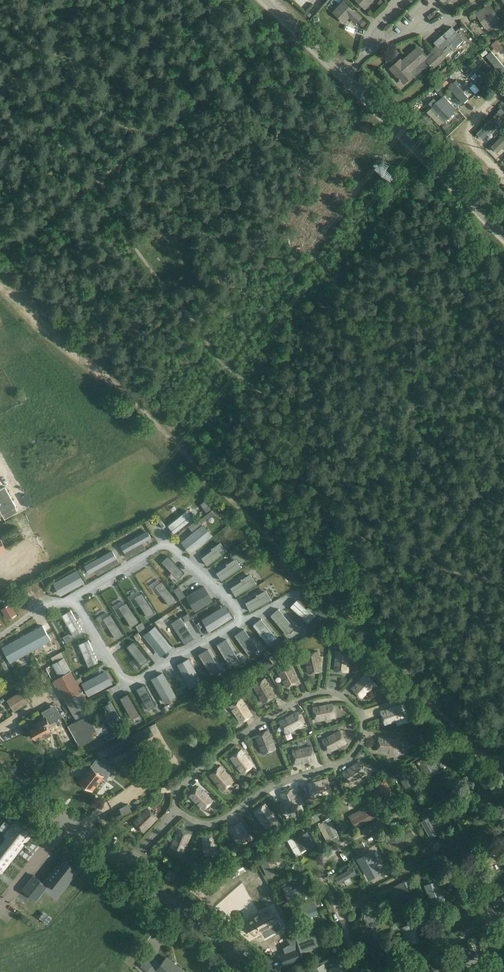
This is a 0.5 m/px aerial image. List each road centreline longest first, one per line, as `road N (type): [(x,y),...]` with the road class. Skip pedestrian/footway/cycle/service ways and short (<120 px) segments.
road 1 (unclassified): [(503,231),(260,0)]
road 2 (unclassified): [(260,971),(0,767)]
road 3 (track): [(341,913),(321,875),(327,856),(452,789),(478,765)]
road 4 (track): [(341,913),(406,875),(496,843)]
road 5 (track): [(396,971),(503,911)]

